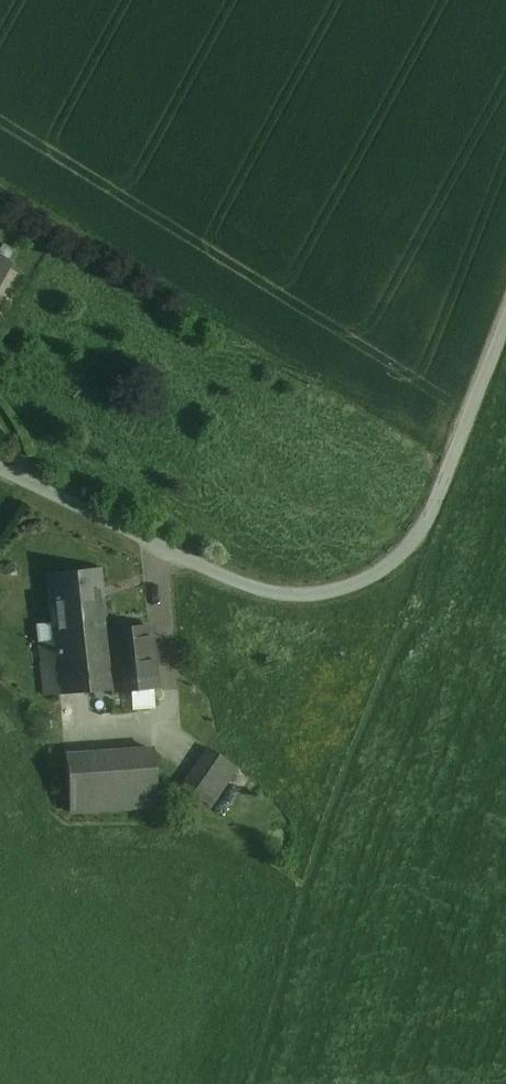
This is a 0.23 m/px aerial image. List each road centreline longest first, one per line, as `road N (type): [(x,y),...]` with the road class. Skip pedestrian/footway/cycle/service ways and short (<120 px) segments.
road 1 (unclassified): [(505,323),(421,531),(386,566),(337,589),(285,594),(233,580),(0,470)]

